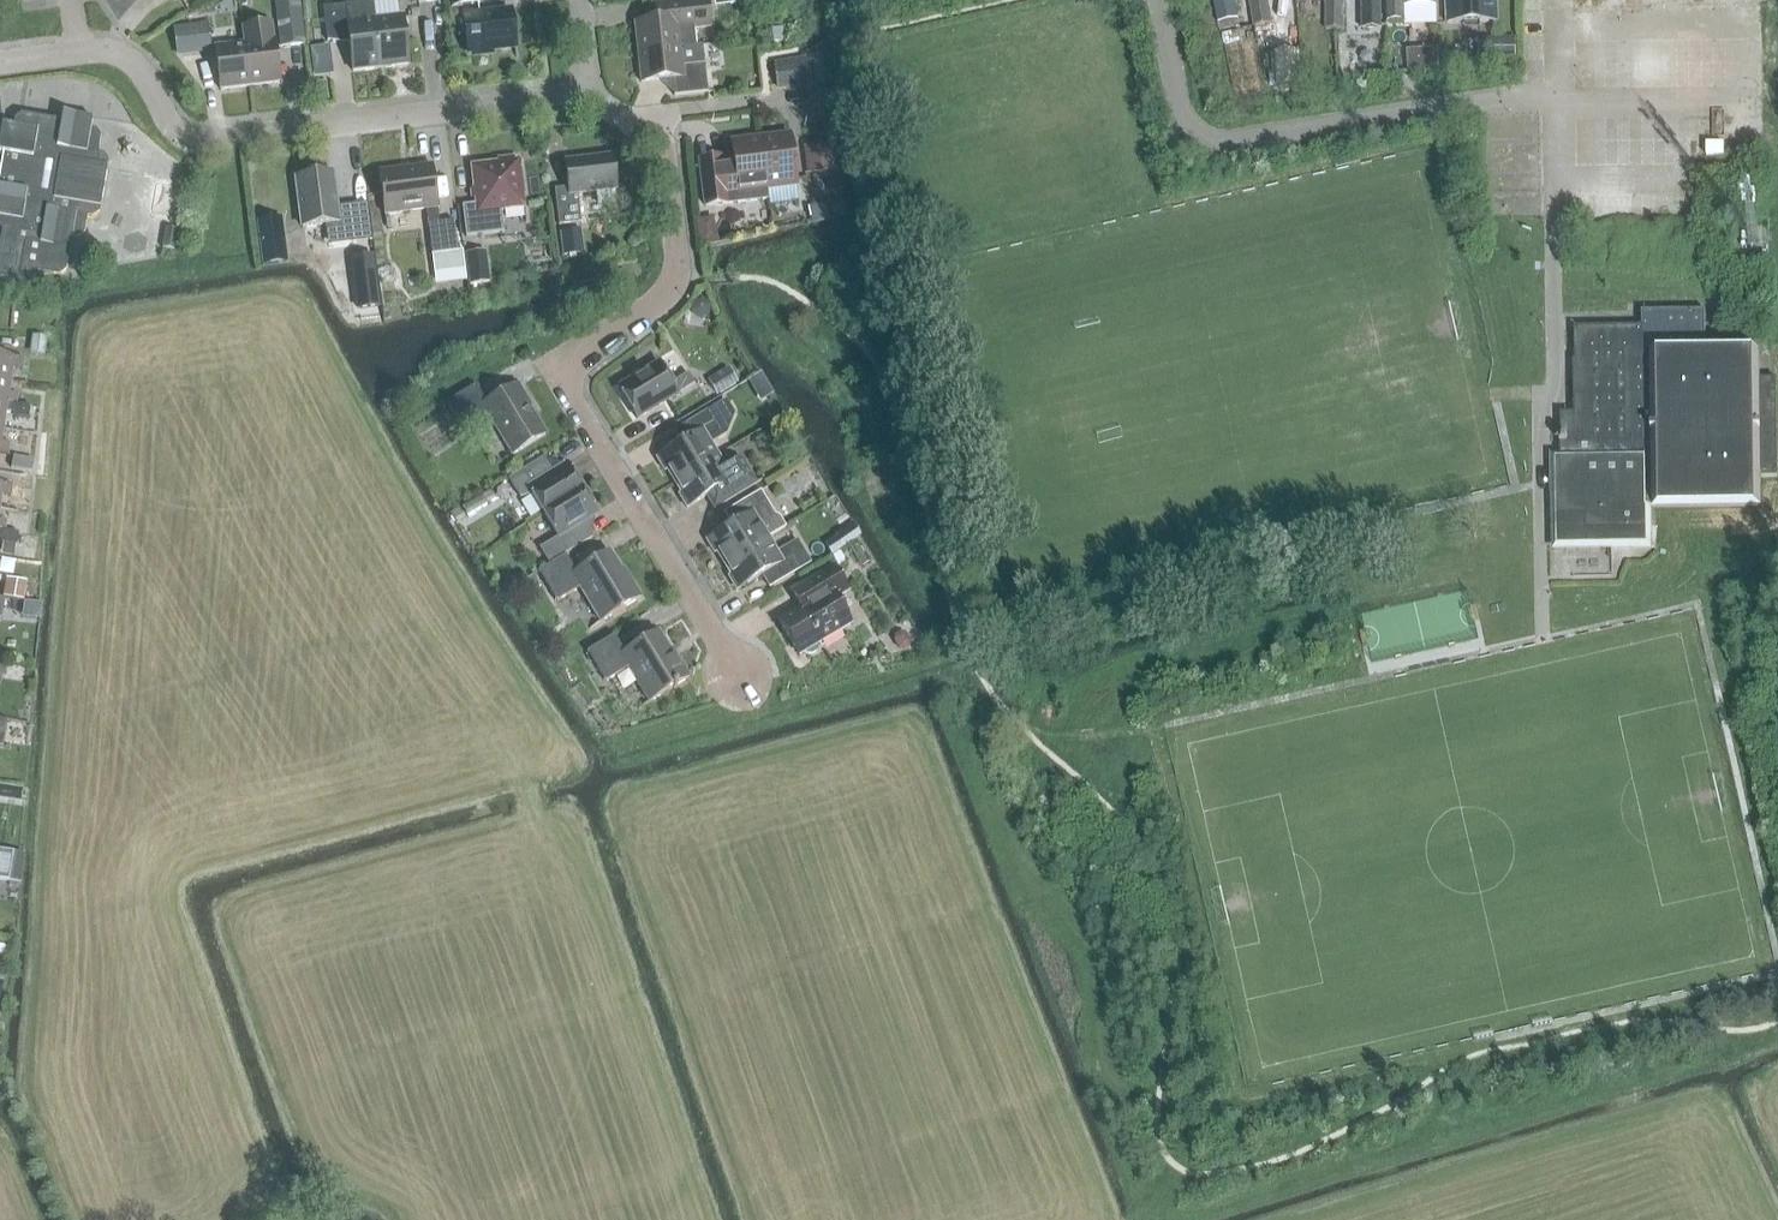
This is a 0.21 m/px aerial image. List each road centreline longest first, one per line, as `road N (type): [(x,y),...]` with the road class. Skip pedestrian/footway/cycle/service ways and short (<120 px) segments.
road 1 (residential): [(744,688),(554,371),(647,312),(679,281),(661,148),(633,120),(590,102)]
road 2 (residential): [(0,61),(117,52),(139,66),(178,129),(211,139),(553,98),(590,102)]

